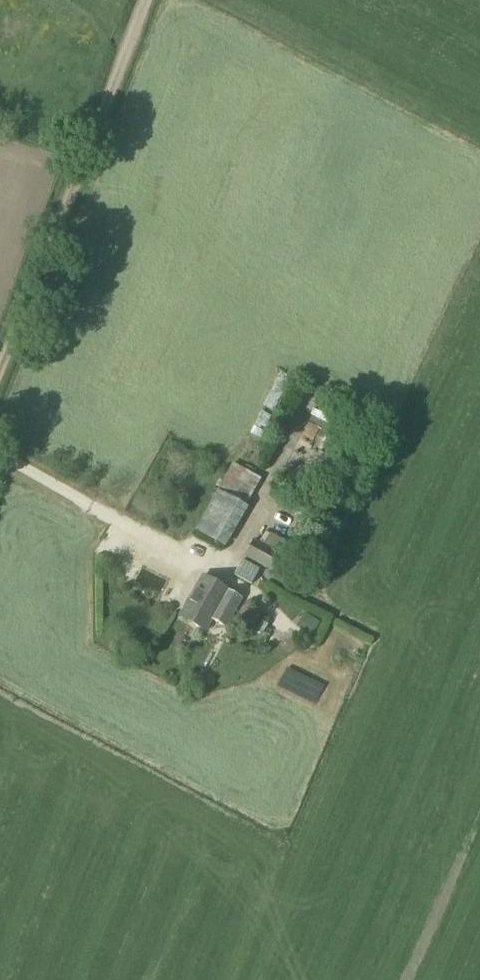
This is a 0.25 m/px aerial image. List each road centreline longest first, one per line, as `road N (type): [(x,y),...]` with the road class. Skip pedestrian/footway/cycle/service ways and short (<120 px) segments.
road 1 (track): [(0,364),(142,0)]

